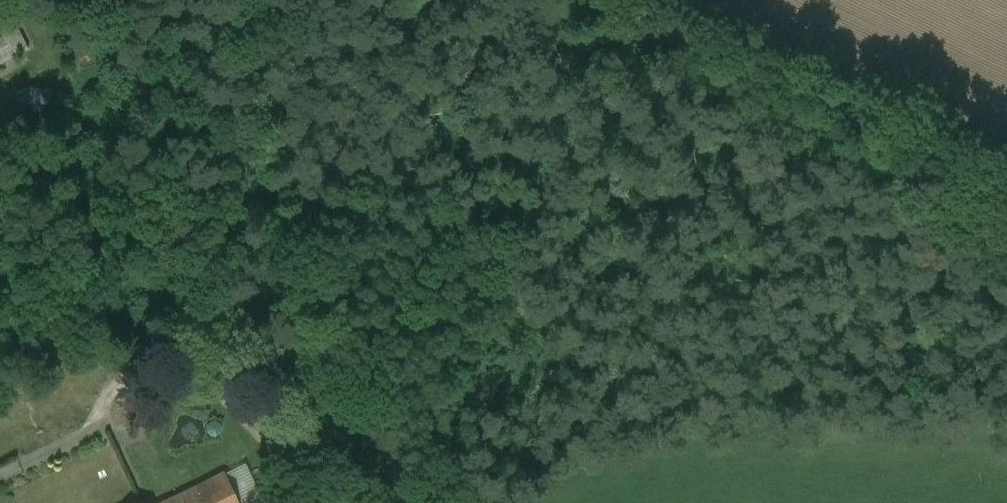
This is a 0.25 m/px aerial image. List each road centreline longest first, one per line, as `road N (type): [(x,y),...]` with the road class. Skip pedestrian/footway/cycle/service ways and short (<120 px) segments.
road 1 (unclassified): [(1006,177),(621,0)]

